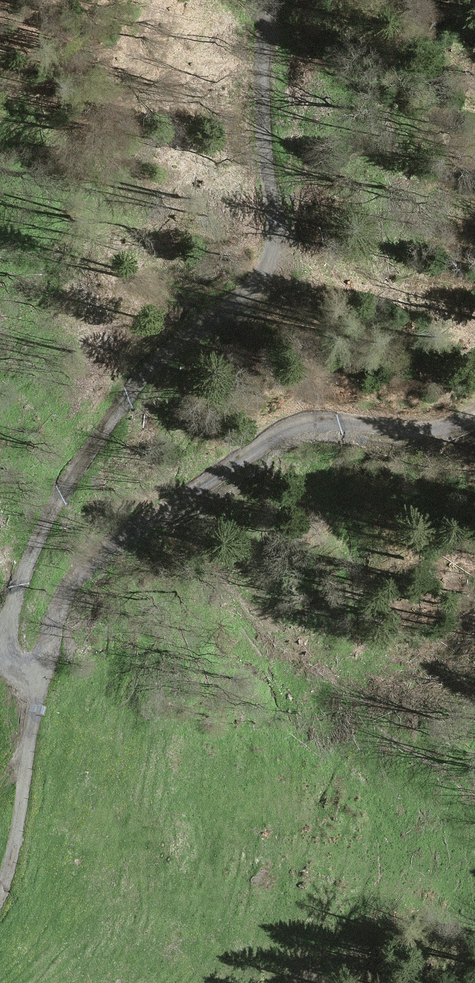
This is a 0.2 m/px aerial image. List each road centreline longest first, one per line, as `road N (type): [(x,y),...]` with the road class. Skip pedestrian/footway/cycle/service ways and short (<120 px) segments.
road 1 (track): [(271,0),(263,60),(272,264),(163,353),(34,527),(5,645),(15,668),(40,670)]
road 2 (track): [(40,670),(82,587),(120,540),(270,439),(307,422),(407,429),(459,422),(474,410)]
road 3 (track): [(40,670),(15,860),(0,891)]

